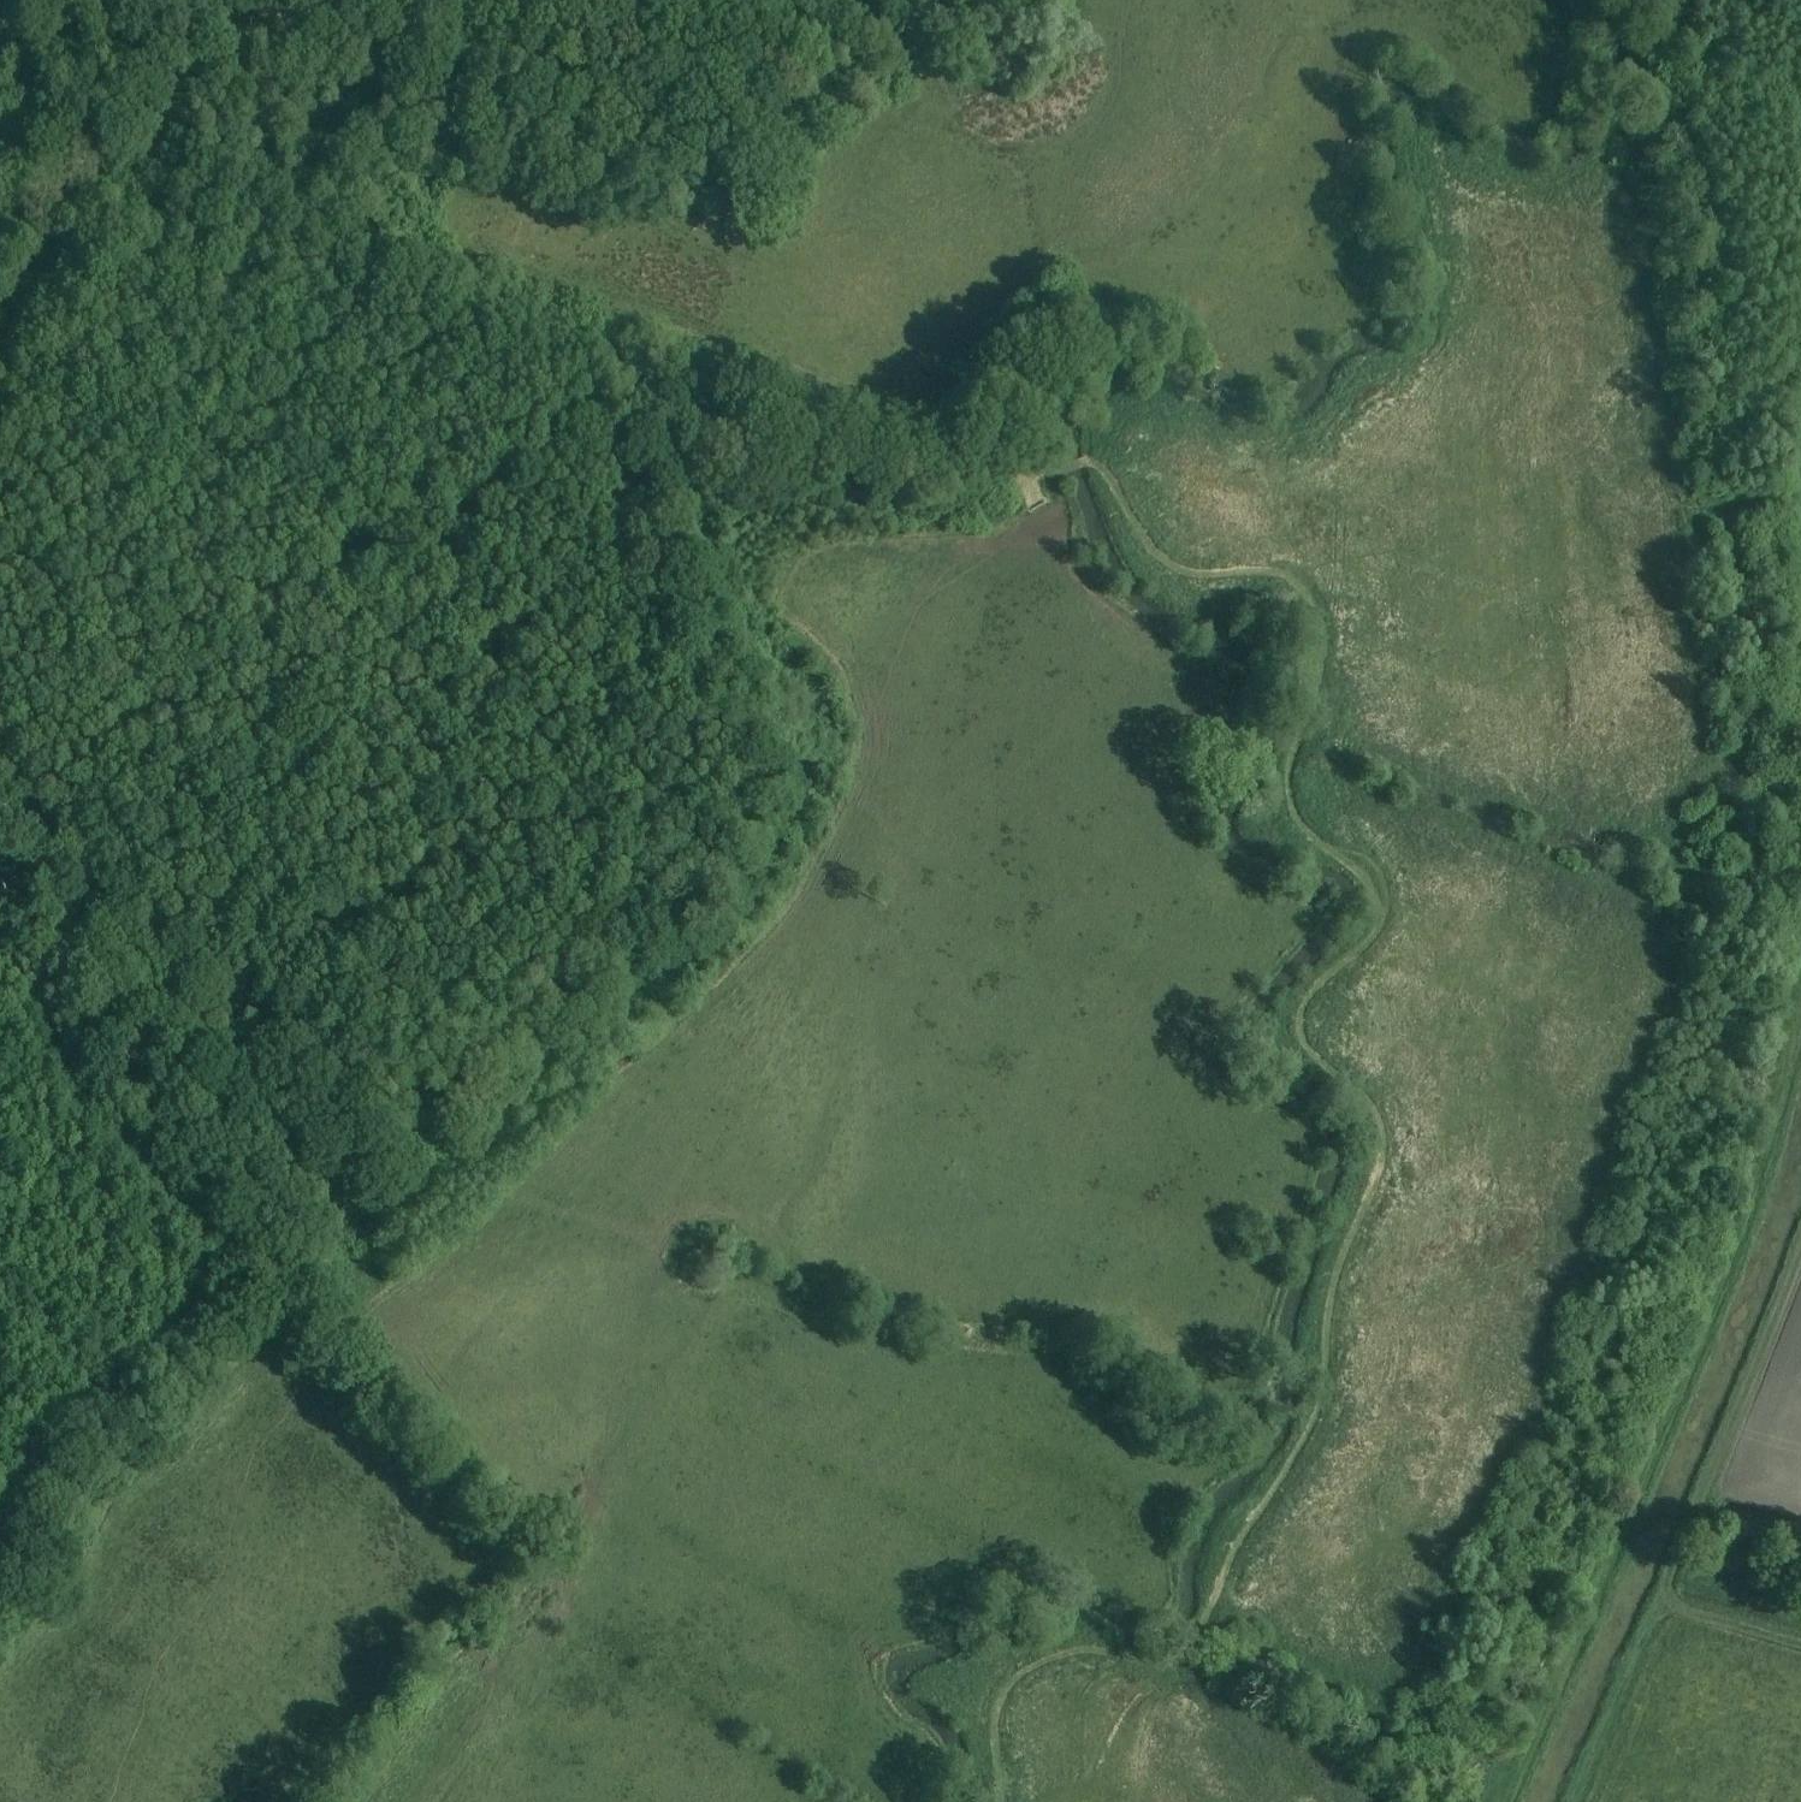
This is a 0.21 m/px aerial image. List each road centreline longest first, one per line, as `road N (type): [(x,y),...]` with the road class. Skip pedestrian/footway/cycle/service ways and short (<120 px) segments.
road 1 (track): [(1513,1760),(1576,1638),(1662,1435),(1754,1189),(1800,959)]
road 2 (track): [(1433,1707),(1472,1720),(1513,1760),(1497,1801)]
road 3 (track): [(1800,520),(1800,395)]

